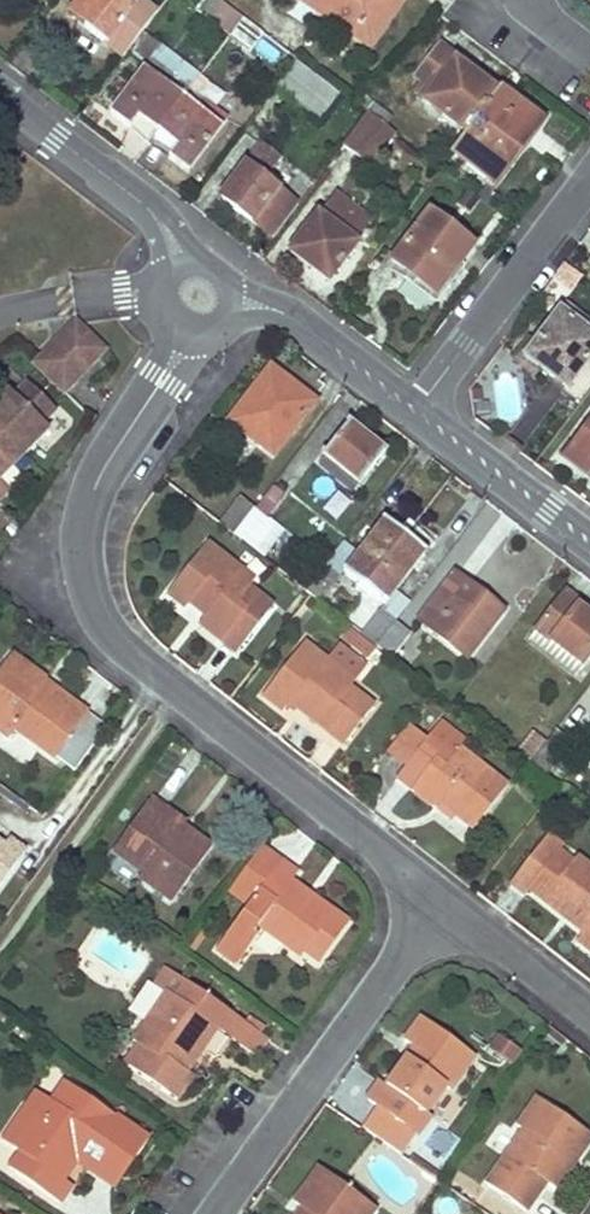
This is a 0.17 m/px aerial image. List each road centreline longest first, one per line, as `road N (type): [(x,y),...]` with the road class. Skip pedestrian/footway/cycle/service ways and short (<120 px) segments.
road 1 (residential): [(441,895),(183,702),(97,621),(81,558),(92,489),(203,291)]
road 2 (residential): [(218,1213),(441,895)]
road 3 (tertiary): [(0,84),(145,198),(203,291)]
road 4 (residential): [(589,174),(417,408)]
road 5 (tertiary): [(203,291),(285,309),(417,408)]
road 6 (tertiary): [(417,408),(589,537)]
road 7 (residential): [(0,311),(203,291)]
road 8 (residential): [(589,1012),(441,895)]

